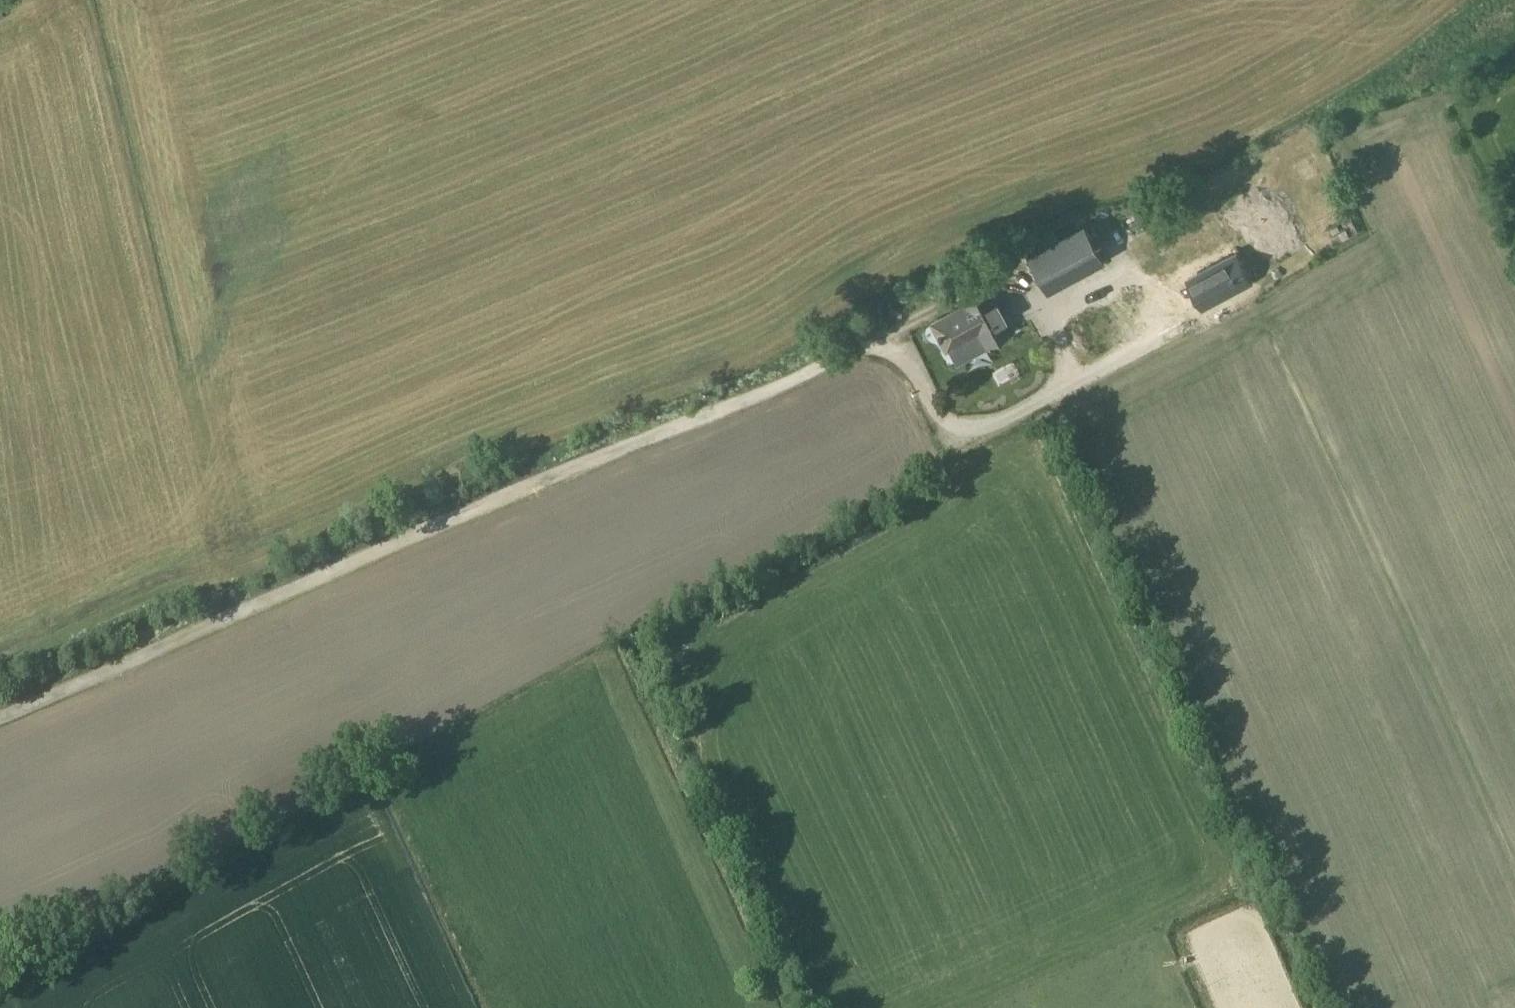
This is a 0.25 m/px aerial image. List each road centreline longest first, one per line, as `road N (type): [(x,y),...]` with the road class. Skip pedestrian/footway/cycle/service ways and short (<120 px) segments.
road 1 (track): [(855,351),(0,714)]

